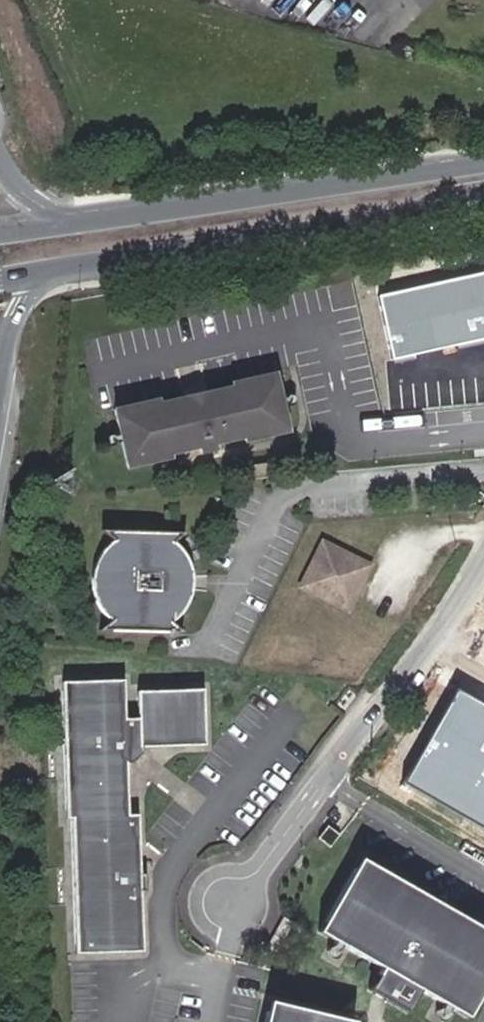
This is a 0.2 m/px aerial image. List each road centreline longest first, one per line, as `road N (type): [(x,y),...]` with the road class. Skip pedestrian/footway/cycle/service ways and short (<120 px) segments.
road 1 (tertiary): [(65,266),(483,199)]
road 2 (tertiary): [(483,165),(70,224)]
road 3 (residential): [(483,576),(232,901)]

